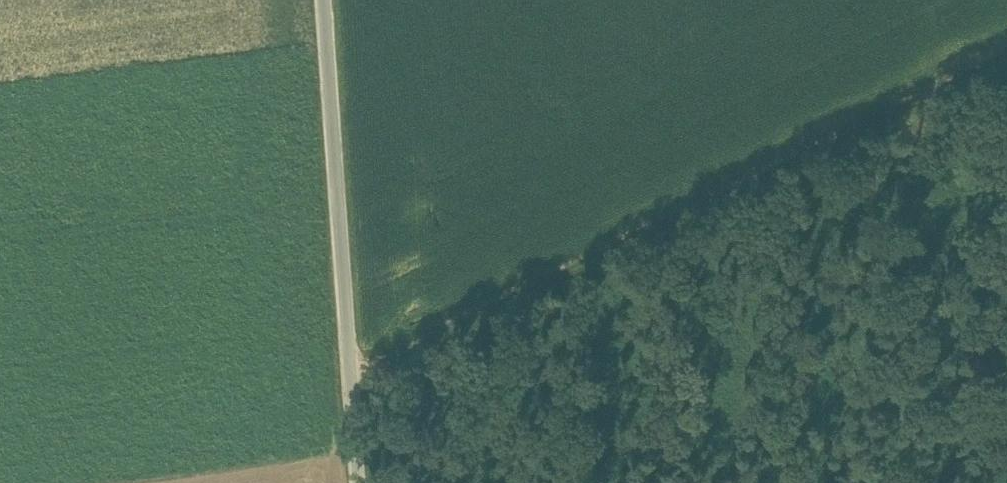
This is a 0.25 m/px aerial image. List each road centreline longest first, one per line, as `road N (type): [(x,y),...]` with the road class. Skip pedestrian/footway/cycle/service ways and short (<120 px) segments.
road 1 (track): [(350,388),(1006,59)]
road 2 (unclassified): [(327,0),(356,482)]
road 3 (track): [(913,108),(959,229)]

